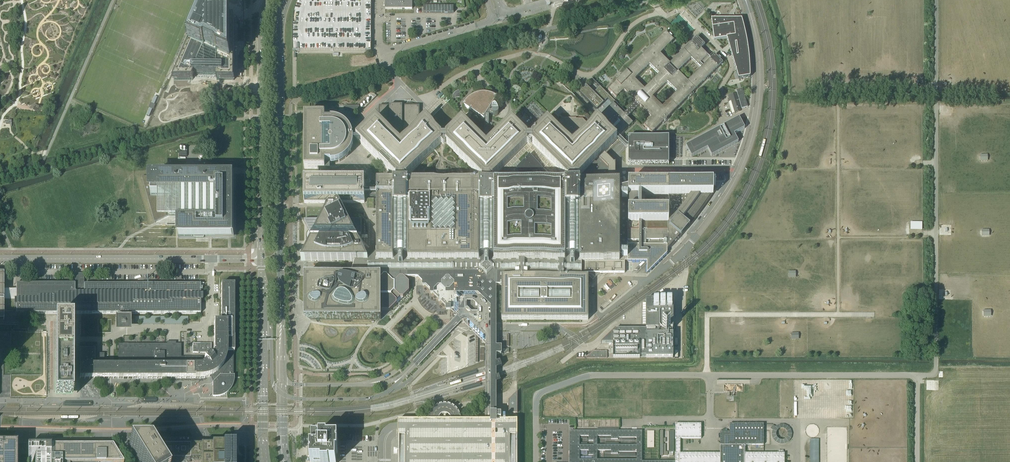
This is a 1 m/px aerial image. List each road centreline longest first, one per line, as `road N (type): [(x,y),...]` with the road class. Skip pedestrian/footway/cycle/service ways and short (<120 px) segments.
road 1 (unclassified): [(536,461),(536,397),(590,376),(917,375)]
road 2 (unclassified): [(390,74),(648,0)]
road 3 (secondary): [(281,252),(286,0)]
road 4 (secondary): [(268,0),(261,239)]
road 5 (secondary): [(0,259),(239,259)]
road 6 (track): [(838,315),(838,94)]
road 7 (unclassified): [(283,394),(354,400),(386,393),(461,331)]
road 8 (unclassified): [(461,331),(442,328),(393,373),(360,385),(283,378)]
road 9 (unclassified): [(747,3),(760,86),(741,170)]
road 10 (tertiary): [(264,309),(263,457)]
road 11 (unclassified): [(390,74),(384,59),(390,50),(493,20)]
road 12 (tertiary): [(283,378),(281,252)]

